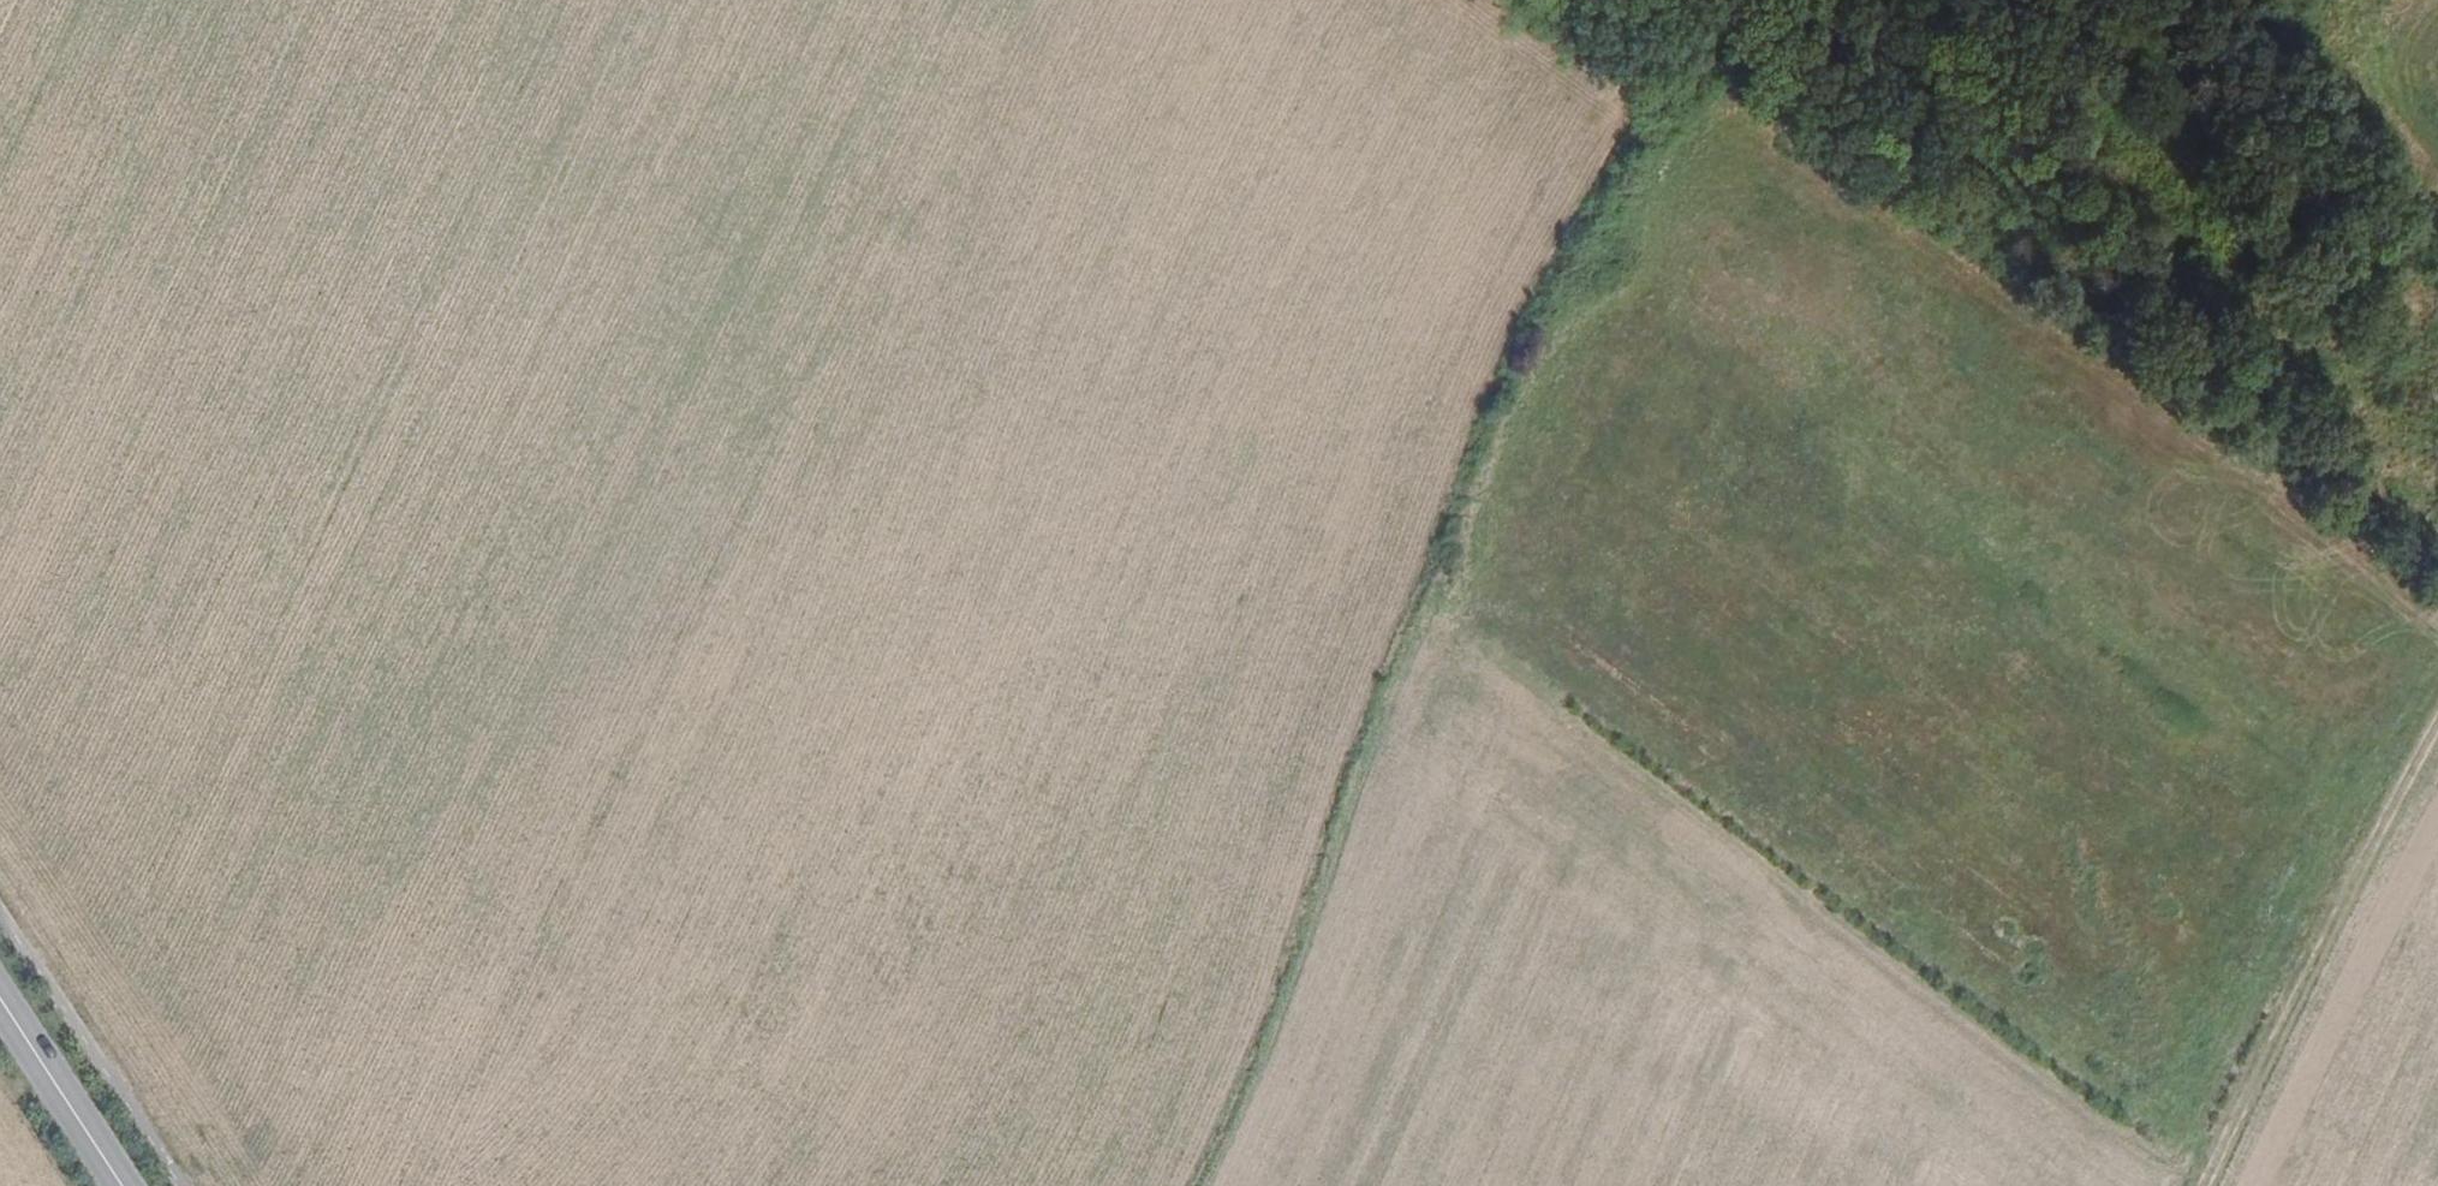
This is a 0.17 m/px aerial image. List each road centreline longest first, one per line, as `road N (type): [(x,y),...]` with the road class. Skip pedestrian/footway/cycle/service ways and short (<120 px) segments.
road 1 (track): [(2186,1185),(2437,723)]
road 2 (tertiary): [(0,994),(125,1185)]

